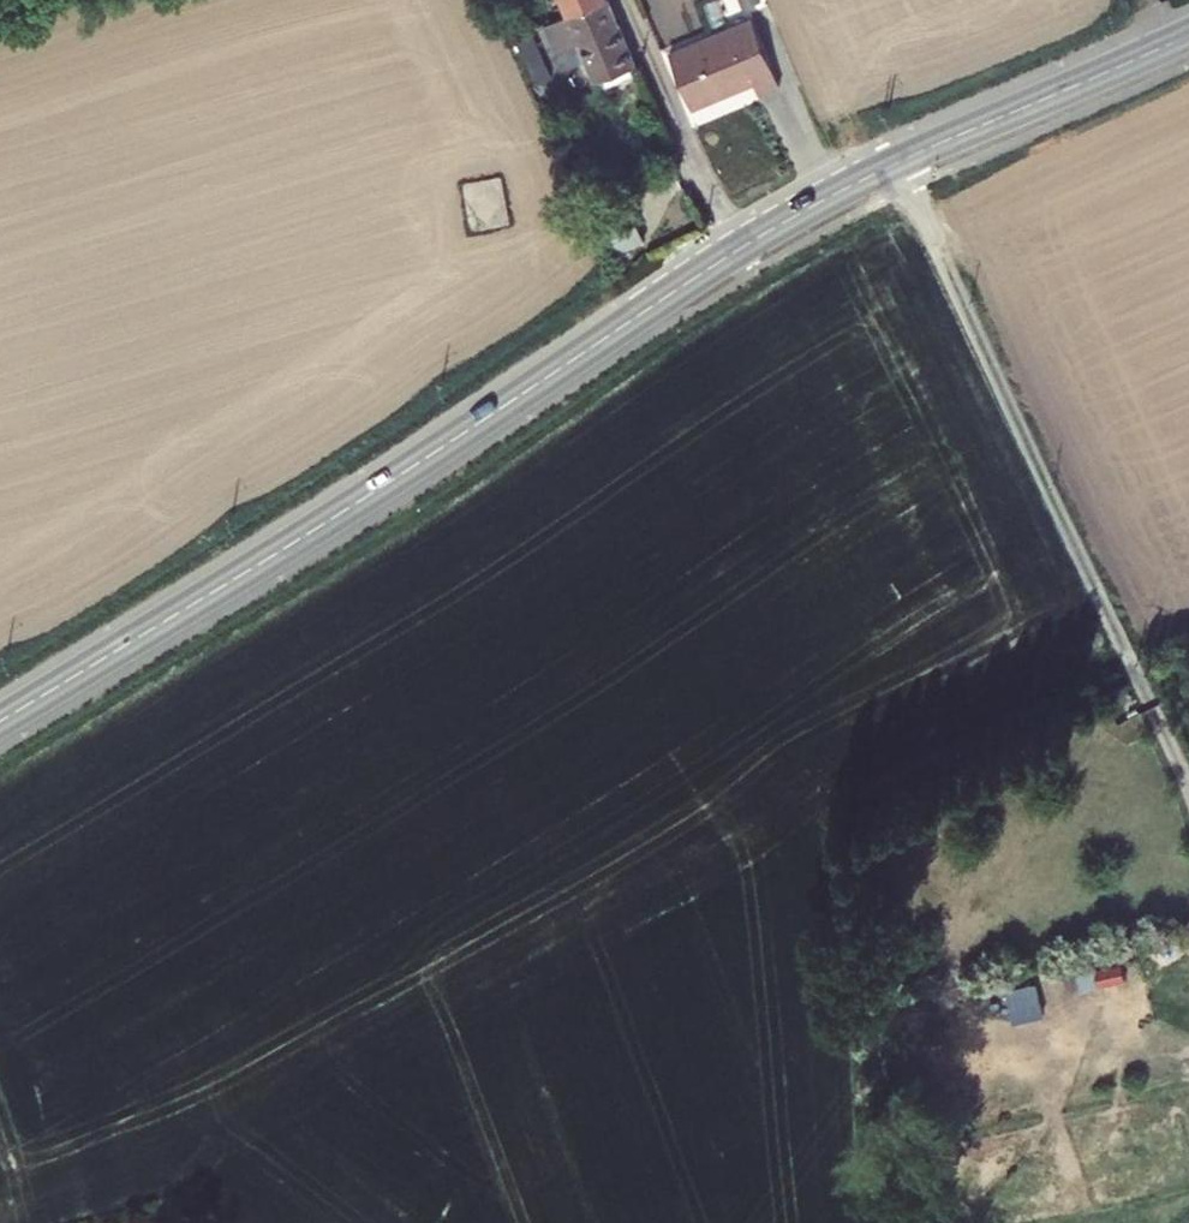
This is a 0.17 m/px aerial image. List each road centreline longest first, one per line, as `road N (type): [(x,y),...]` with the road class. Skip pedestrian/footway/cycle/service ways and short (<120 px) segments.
road 1 (tertiary): [(0,721),(410,469),(718,261),(897,161)]
road 2 (residential): [(1188,799),(897,161)]
road 3 (tertiary): [(897,161),(1188,30)]

